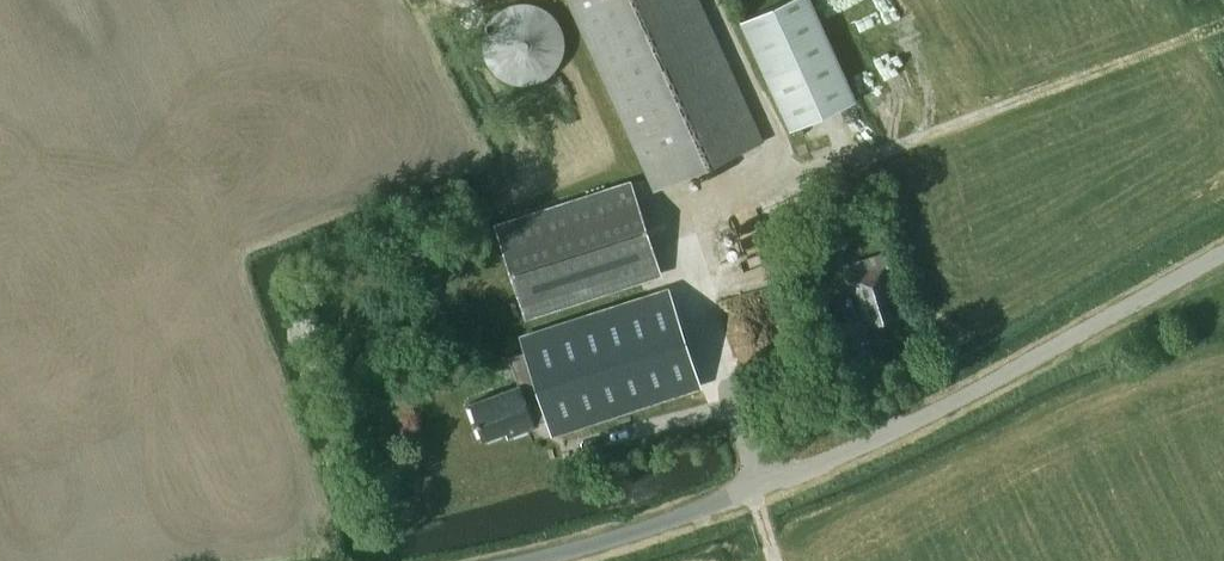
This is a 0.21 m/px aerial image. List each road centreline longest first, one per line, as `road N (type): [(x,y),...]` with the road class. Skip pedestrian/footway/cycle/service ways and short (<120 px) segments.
road 1 (unclassified): [(523,560),(752,488),(896,427),(1223,252)]

